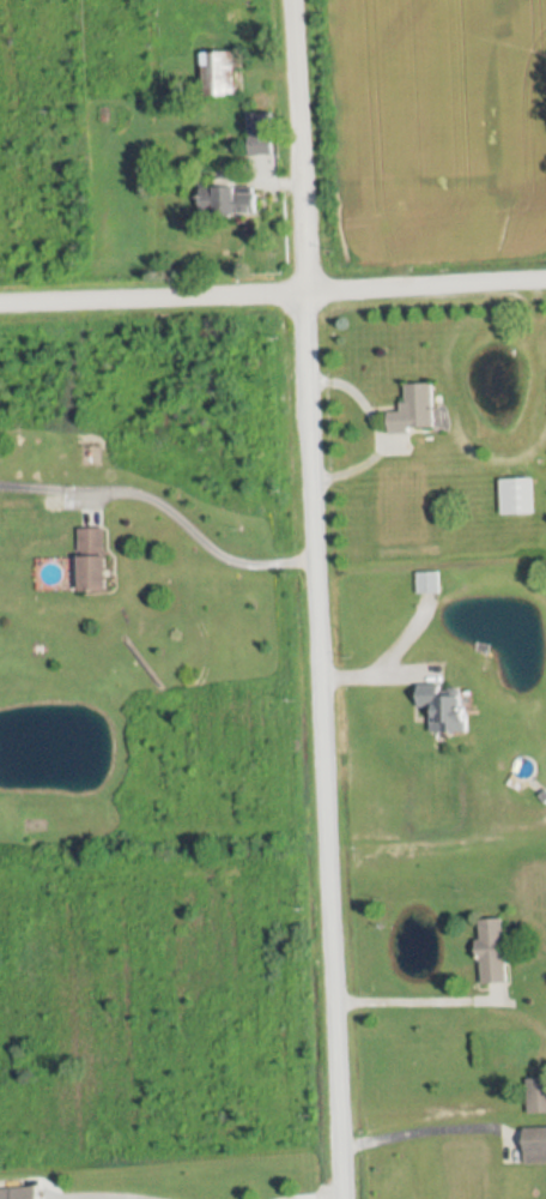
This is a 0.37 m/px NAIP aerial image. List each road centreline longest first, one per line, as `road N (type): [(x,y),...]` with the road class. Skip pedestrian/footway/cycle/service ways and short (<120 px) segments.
road 1 (residential): [(343,1198),(304,293),(282,0)]
road 2 (residential): [(0,304),(545,282)]

